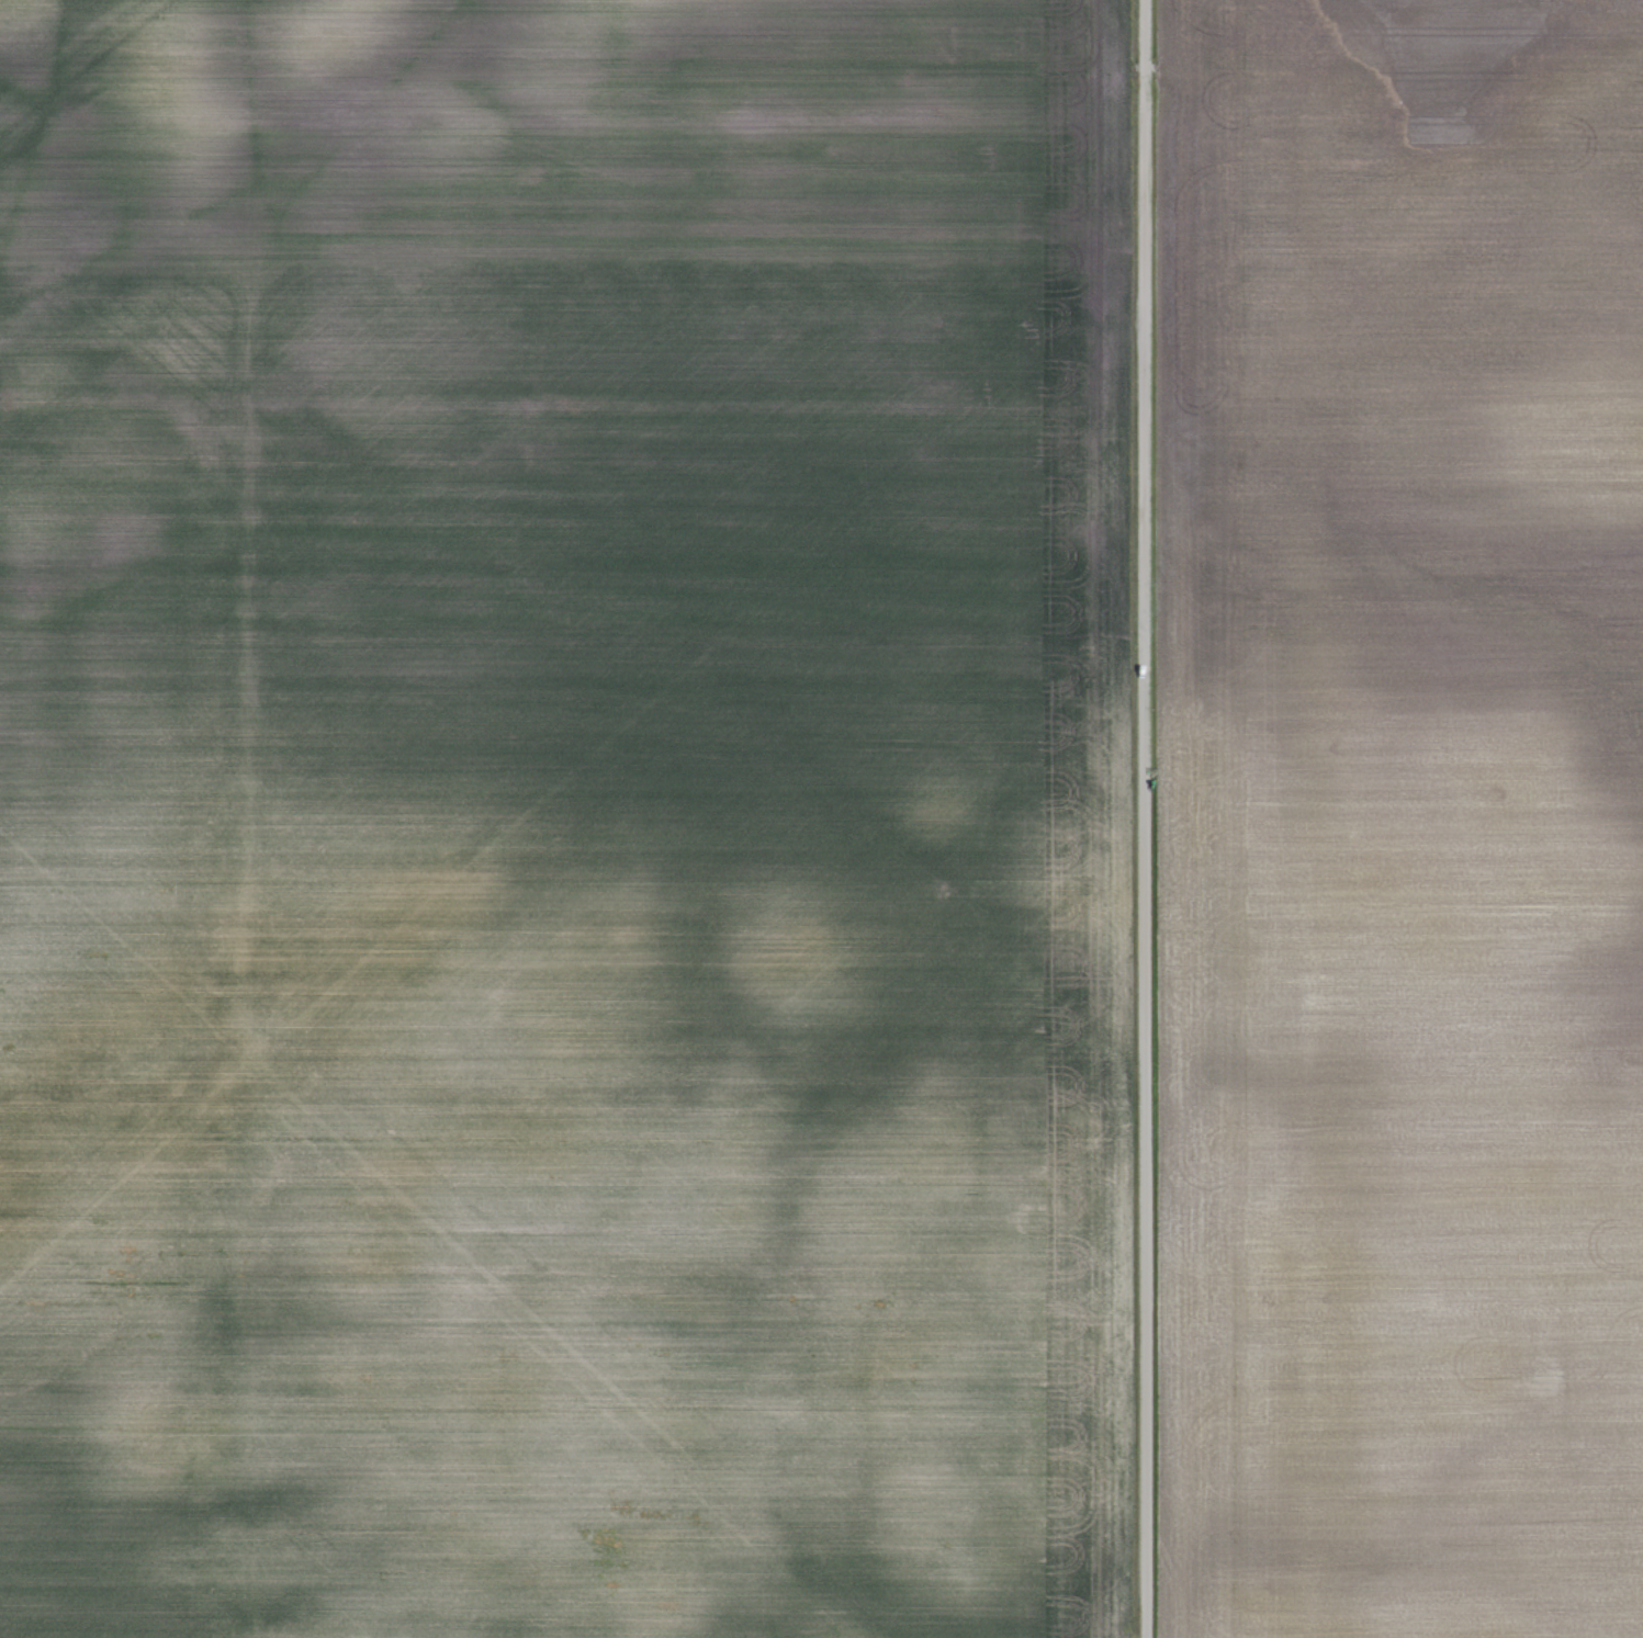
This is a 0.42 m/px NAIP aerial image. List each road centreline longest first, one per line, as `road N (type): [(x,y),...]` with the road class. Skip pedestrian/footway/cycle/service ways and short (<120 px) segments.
road 1 (residential): [(1139,1637),(1133,0)]

